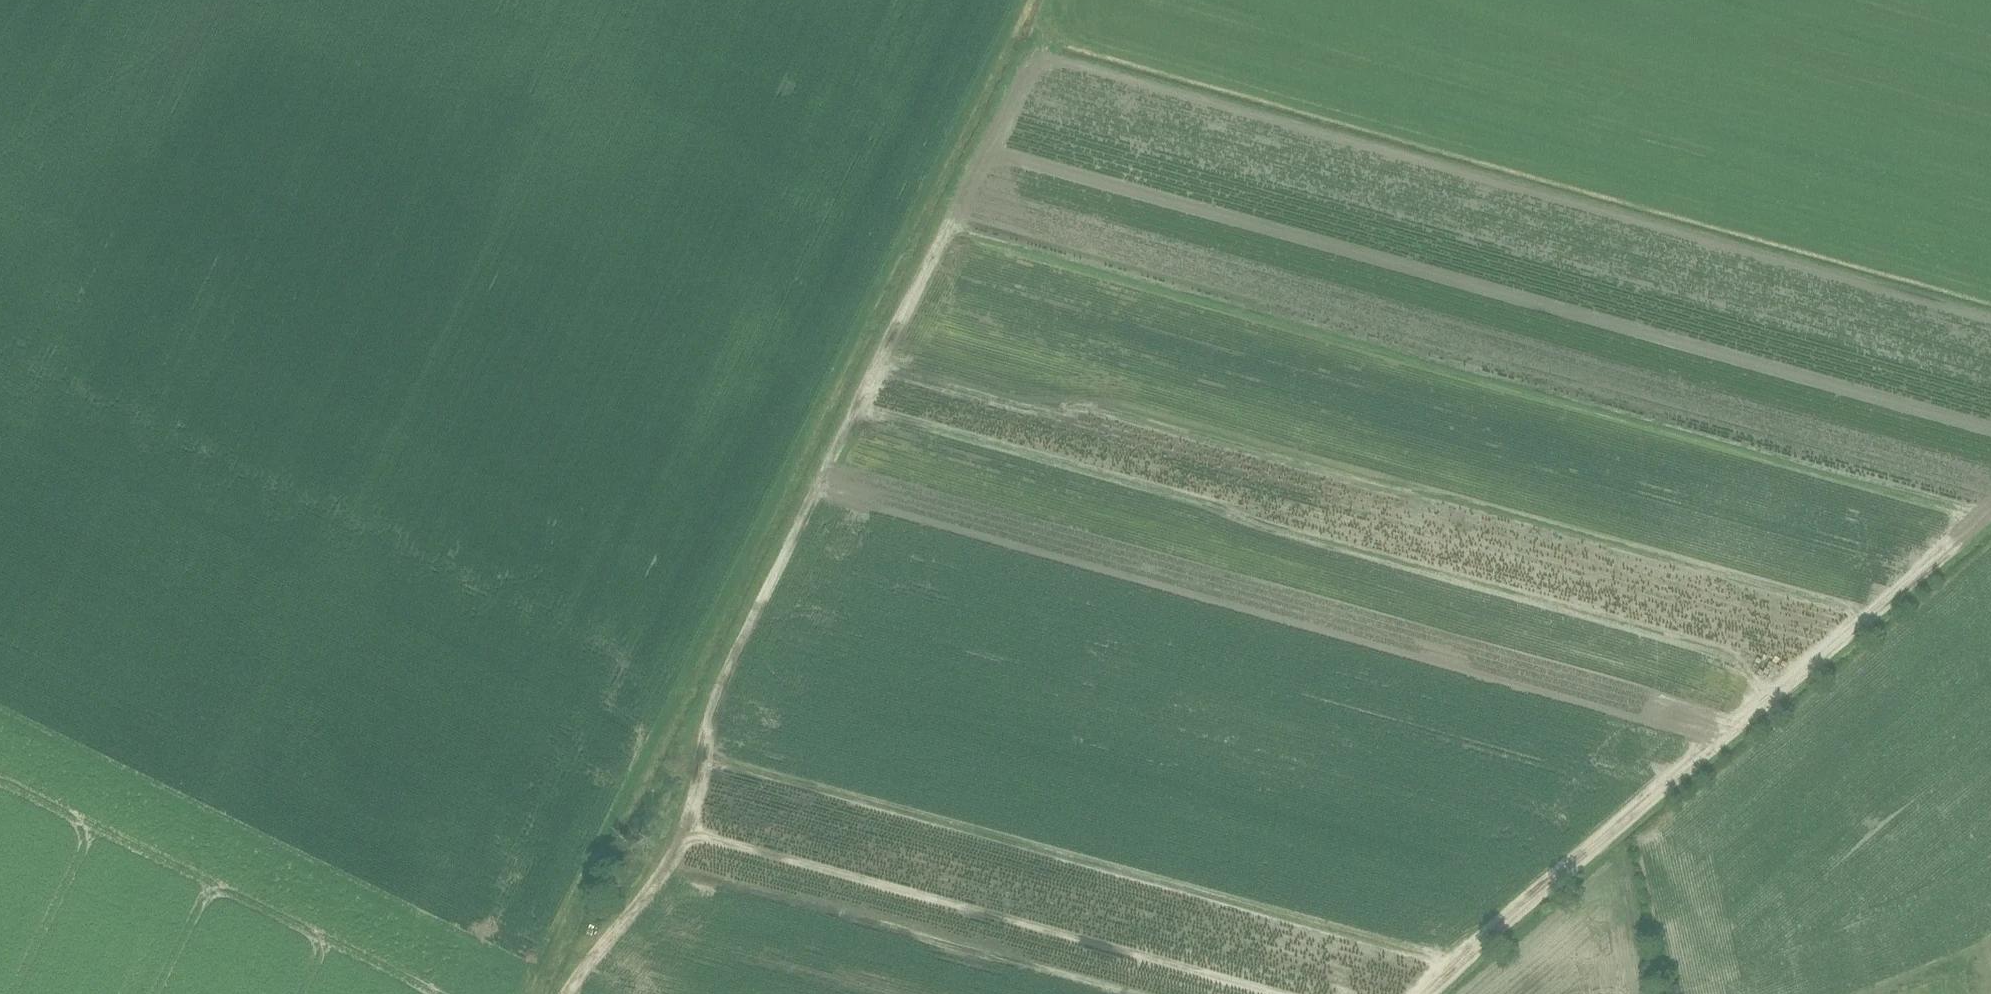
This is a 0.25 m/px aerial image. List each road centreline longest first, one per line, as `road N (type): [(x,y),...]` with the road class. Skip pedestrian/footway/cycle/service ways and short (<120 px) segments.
road 1 (track): [(1424,993),(1645,804)]

